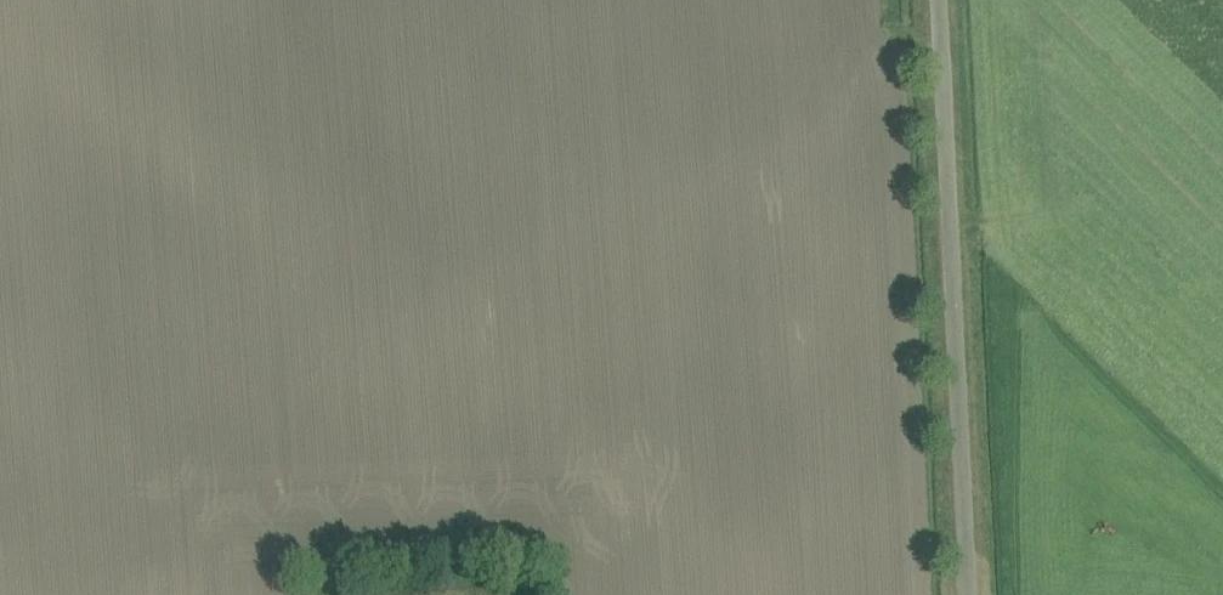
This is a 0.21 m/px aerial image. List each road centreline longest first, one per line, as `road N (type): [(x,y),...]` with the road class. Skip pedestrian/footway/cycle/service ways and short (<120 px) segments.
road 1 (unclassified): [(969,594),(940,0)]

